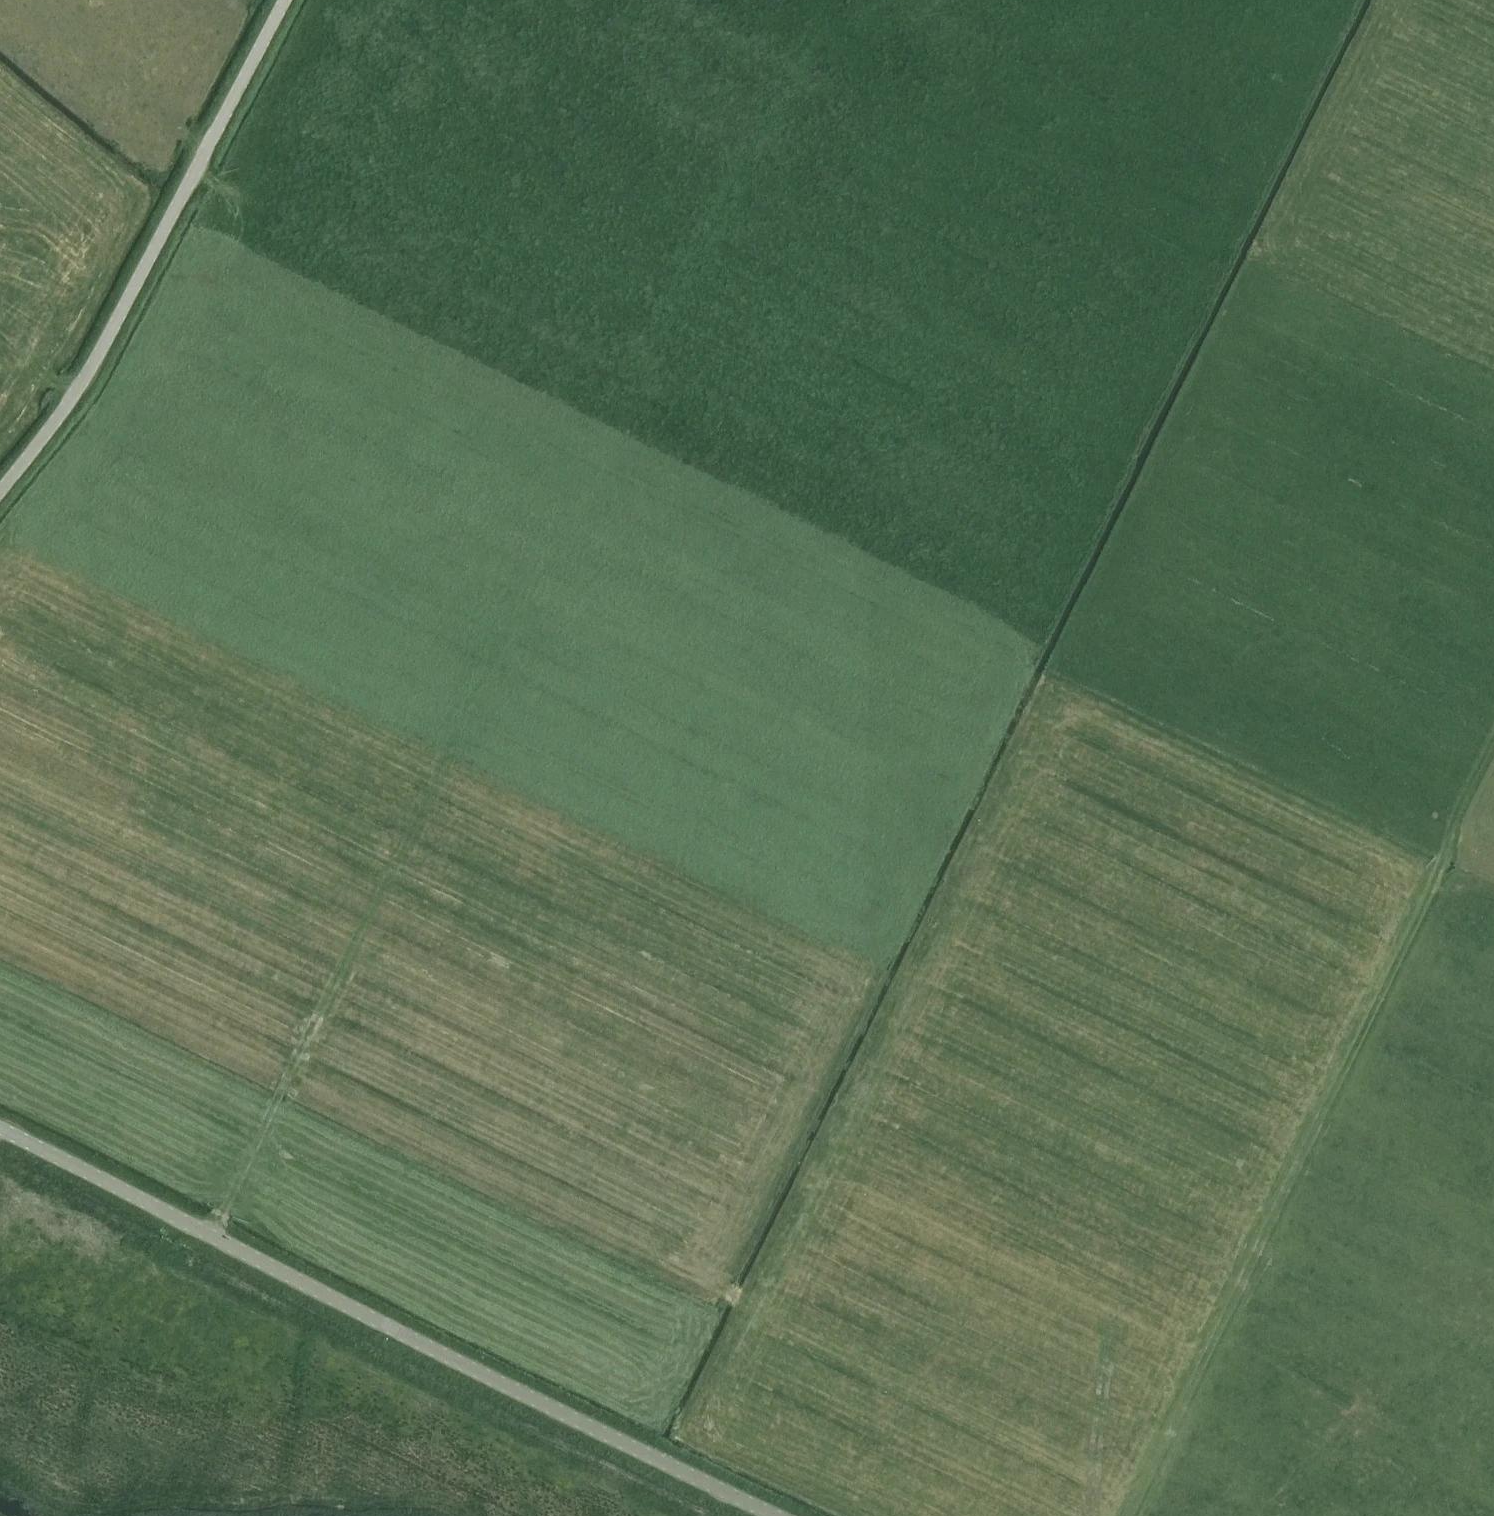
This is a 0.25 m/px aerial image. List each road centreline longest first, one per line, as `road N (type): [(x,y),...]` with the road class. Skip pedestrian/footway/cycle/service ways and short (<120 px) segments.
road 1 (unclassified): [(788,1515),(0,1129)]
road 2 (unclassified): [(0,491),(104,356),(288,0)]

